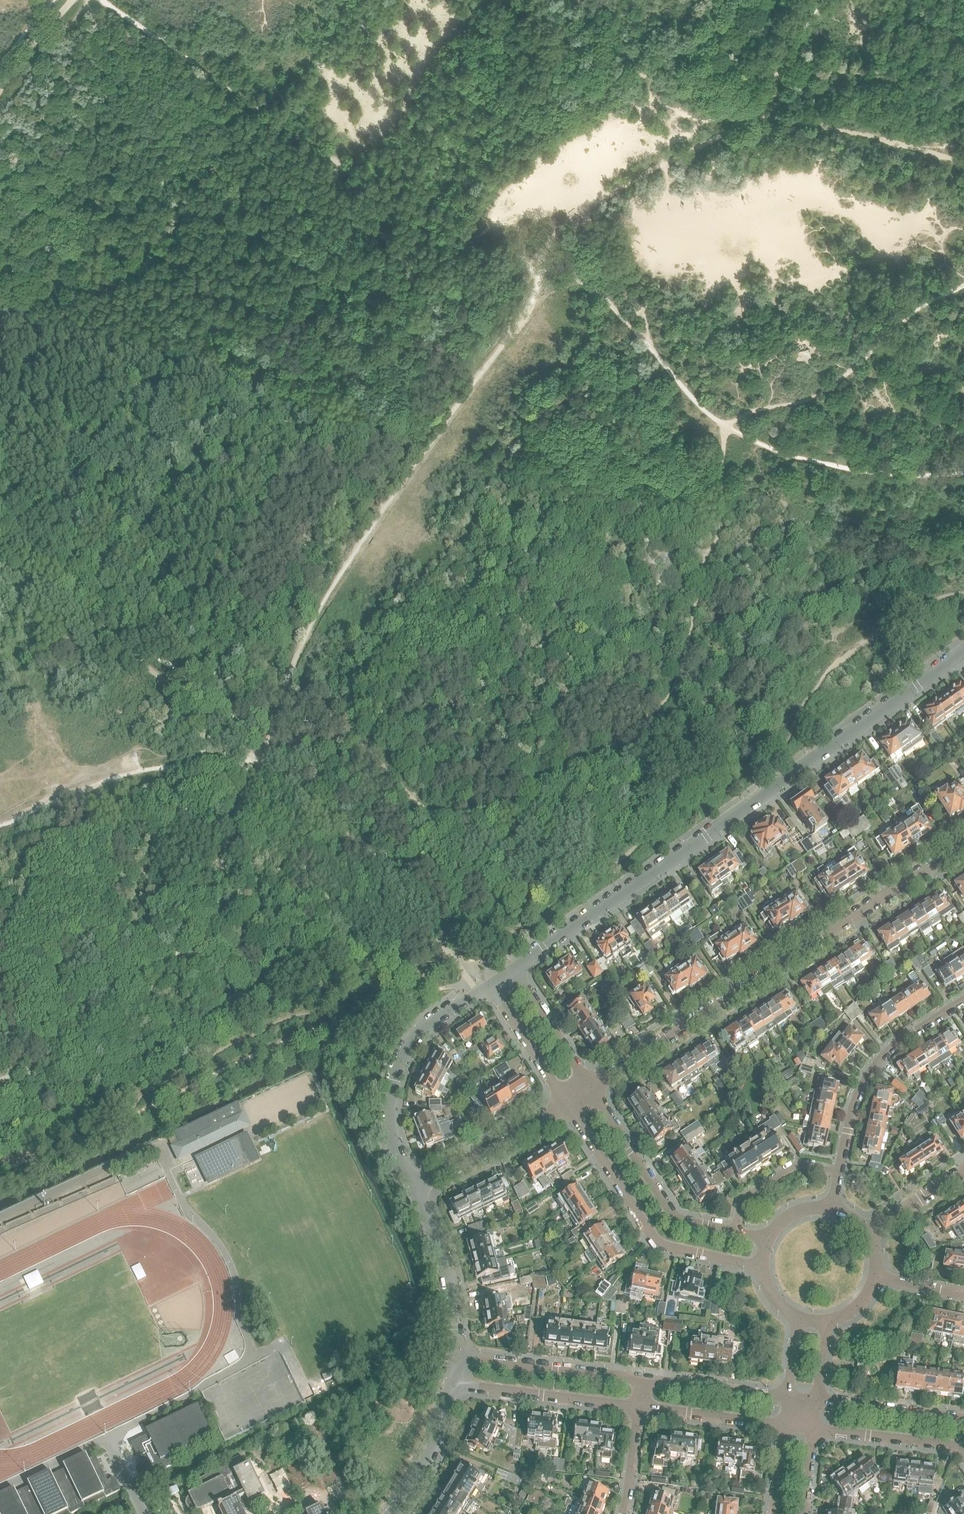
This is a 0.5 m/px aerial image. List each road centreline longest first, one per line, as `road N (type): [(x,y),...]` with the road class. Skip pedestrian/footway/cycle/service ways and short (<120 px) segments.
road 1 (residential): [(963,654),(517,969)]
road 2 (residential): [(592,1088),(963,844)]
road 3 (residential): [(568,1104),(654,1240),(762,1268)]
road 4 (residential): [(493,985),(433,1023),(400,1068),(395,1121),(416,1187)]
road 5 (residential): [(840,1170),(855,1102),(872,1069),(963,1001)]
road 6 (residential): [(734,1232),(677,1216),(592,1088)]
road 7 (residential): [(460,1384),(642,1409)]
road 8 (residential): [(645,1381),(464,1360)]
road 9 (residential): [(416,1187),(457,1283),(464,1360)]
road 10 (residential): [(416,1187),(568,1104)]
road 11 (residential): [(963,1420),(817,1401)]
road 12 (residential): [(814,1430),(959,1446)]
road 13 (residential): [(642,1409),(784,1426)]
road 14 (residential): [(787,1397),(645,1381)]
road 15 (residential): [(401,1513),(426,1477),(460,1384)]
road 16 (residential): [(493,985),(568,1104)]
road 17 (residential): [(592,1088),(517,969)]
road 18 (residential): [(734,1232),(740,1205),(783,1174),(809,1165),(840,1170)]

